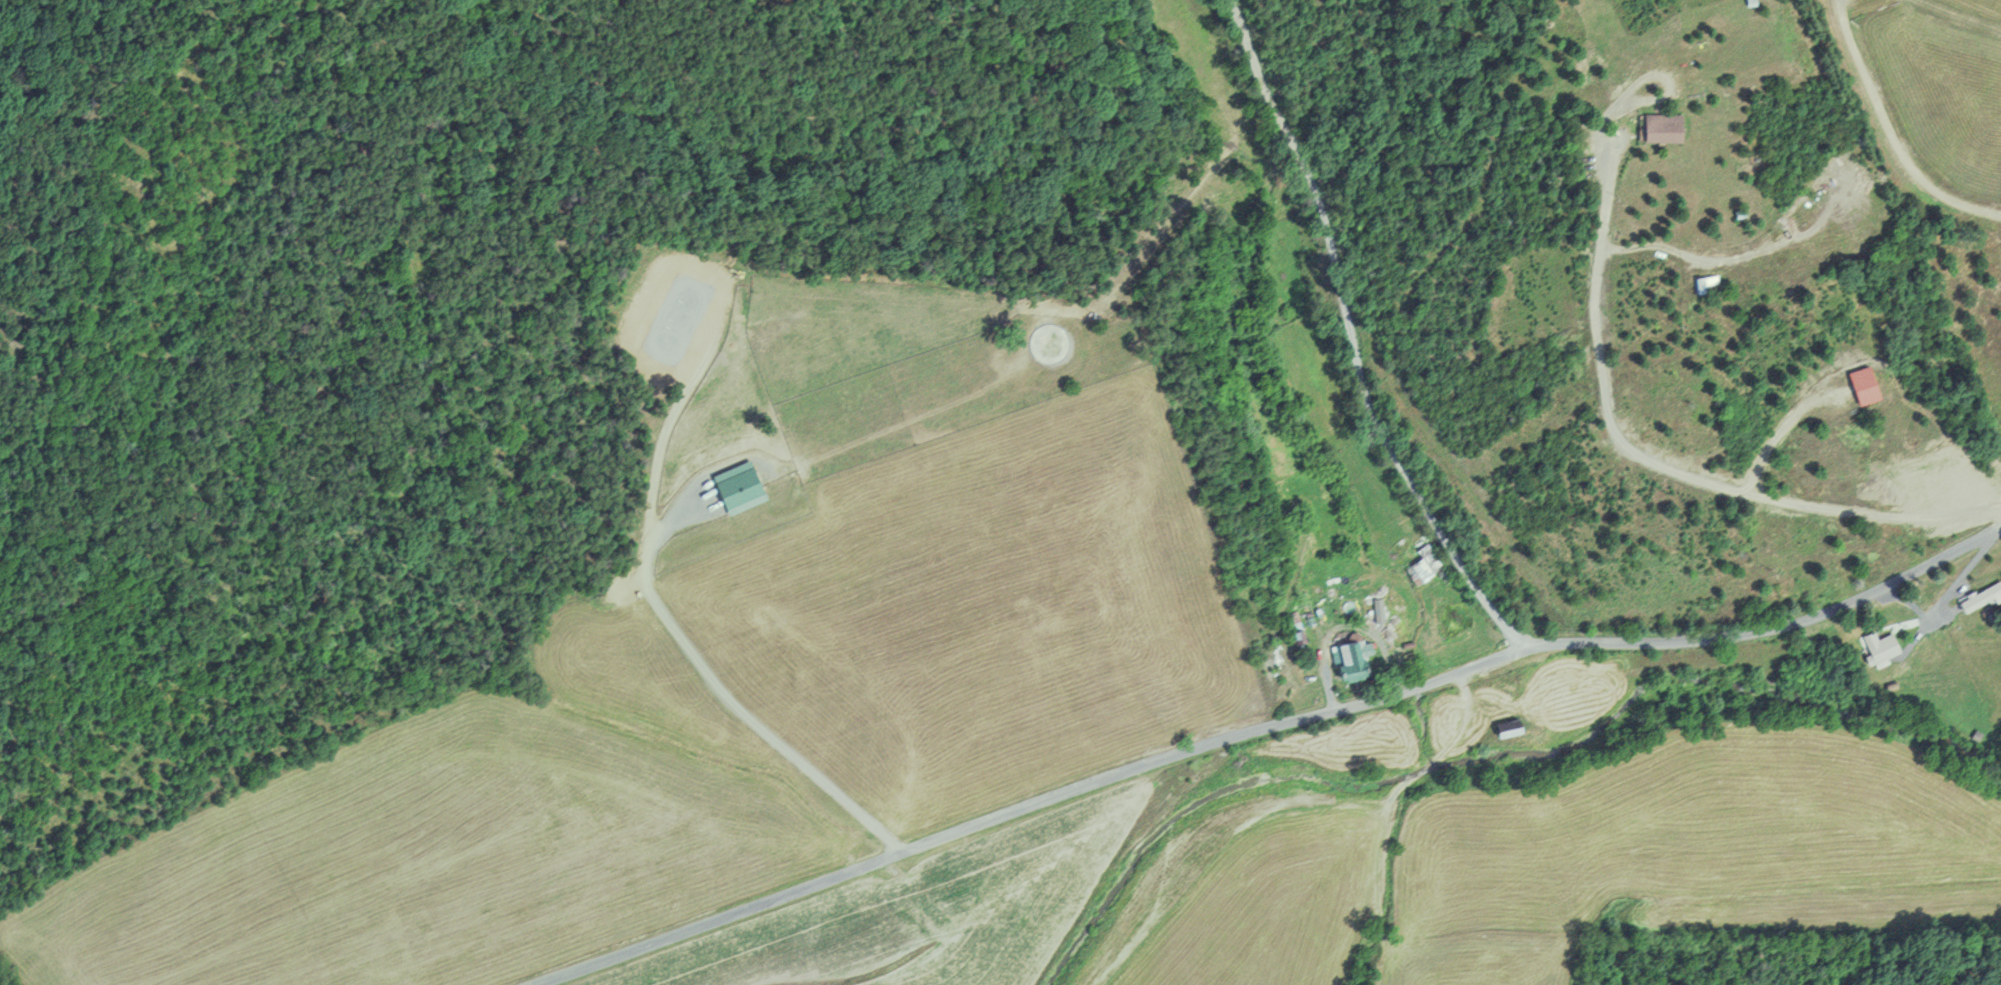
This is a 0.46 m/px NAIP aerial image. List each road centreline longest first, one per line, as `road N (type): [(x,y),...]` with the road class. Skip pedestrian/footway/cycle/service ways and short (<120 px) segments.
road 1 (tertiary): [(2000,526),(1824,613),(1662,642),(1524,645),(1022,806),(522,984)]
road 2 (residential): [(1524,645),(1460,568),(1368,410),(1311,180),(1230,0)]

